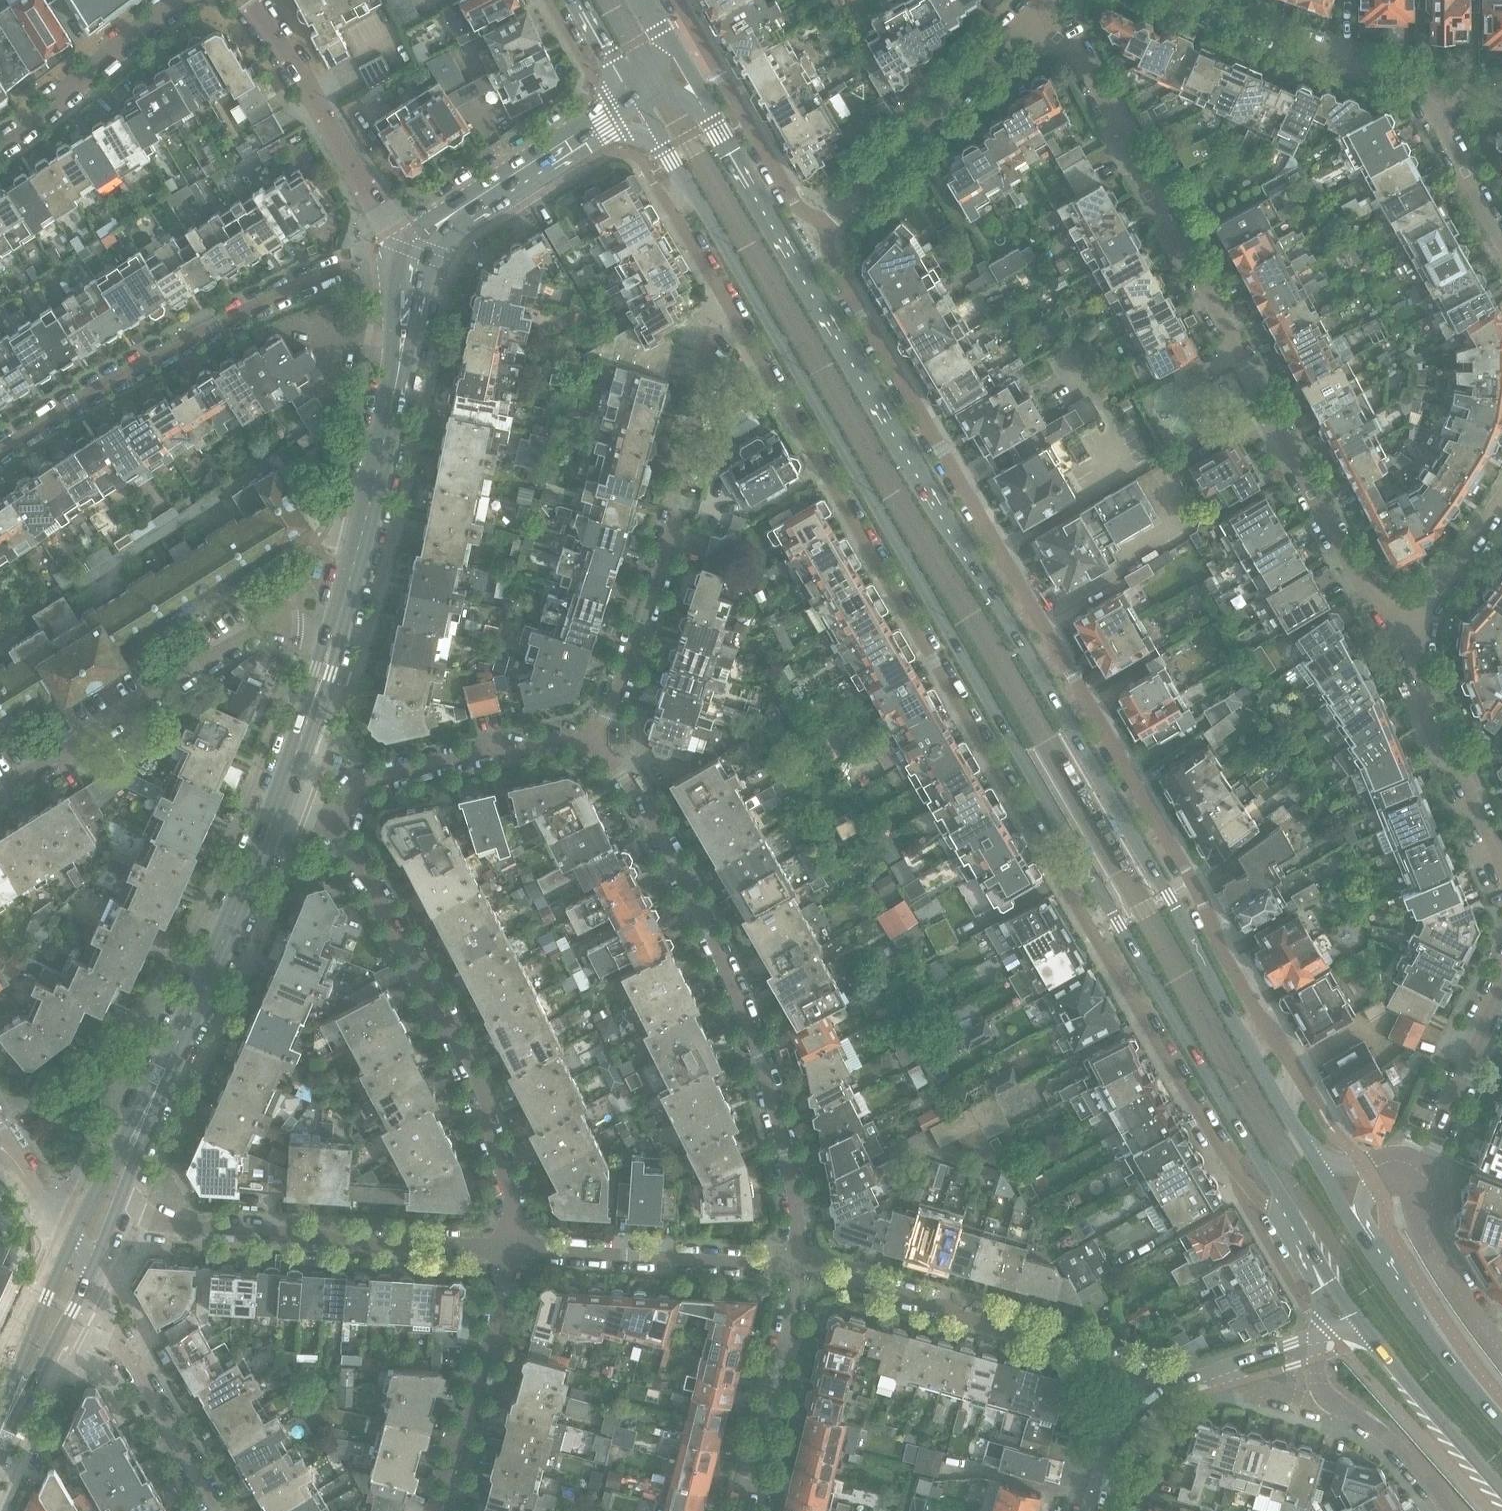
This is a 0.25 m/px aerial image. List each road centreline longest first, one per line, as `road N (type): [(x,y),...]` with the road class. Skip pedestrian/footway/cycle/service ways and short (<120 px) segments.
road 1 (secondary): [(685,180),(1277,1187),(1290,1225)]
road 2 (secondary): [(1284,1102),(704,99)]
road 3 (residential): [(724,292),(1139,1016),(1242,1183),(1290,1225)]
road 4 (residential): [(1284,1102),(1296,1070),(1257,1014),(1193,883),(837,274),(824,225)]
road 5 (residential): [(1409,642),(1356,579),(1249,373),(1036,6)]
road 6 (residential): [(797,1266),(773,1106),(719,950),(595,725)]
road 7 (residential): [(328,811),(455,1047),(505,1172),(509,1249)]
road 8 (residential): [(0,451),(214,325),(338,268),(414,256)]
road 9 (residential): [(724,292),(701,329),(655,530),(595,725)]
road 10 (residential): [(509,1249),(192,1223),(139,1215),(120,1201)]
road 11 (secondary): [(331,638),(375,472),(414,256)]
road 12 (residential): [(797,1266),(1130,1371),(1159,1390)]
road 13 (residential): [(0,791),(261,624),(331,638)]
road 14 (secondary): [(137,1128),(279,794)]
road 15 (residential): [(414,256),(248,0)]
road 16 (residential): [(824,225),(1036,6)]
road 17 (residential): [(797,1266),(509,1249)]
road 18 (residential): [(595,725),(358,782),(328,811)]
road 19 (secondary): [(414,256),(433,232),(640,99)]
road 20 (residential): [(824,225),(796,204),(678,0)]
road 21 (residential): [(509,1249),(443,1510)]
road 22 (residential): [(1189,0),(1239,28),(1432,92)]
road 23 (residential): [(736,1510),(797,1266)]
road 24 (secondary): [(1501,1421),(1353,1218)]
road 25 (residential): [(0,145),(170,0)]
road 26 (residential): [(1501,843),(1409,642)]
road 27 (secondary): [(1367,1332),(1501,1492)]
road 28 (tertiary): [(1501,1353),(1427,1240),(1432,1203),(1419,1170)]
road 29 (residential): [(121,1341),(217,1510)]
road 30 (residential): [(1419,1170),(1501,1000)]
road 31 (residential): [(1501,253),(1432,92)]
road 32 (residential): [(1409,642),(1501,493)]
road 33 (secondary): [(69,1242),(24,1346),(15,1404)]
road 34 (secondary): [(279,794),(331,638)]
road 35 (tertiary): [(1330,1407),(1376,1427),(1425,1474),(1447,1510)]
road 36 (tertiary): [(1087,1510),(1123,1420),(1159,1390)]
road 37 (secondary): [(137,1128),(69,1242)]
road 38 (residential): [(685,180),(671,213),(724,292)]
road 39 (residential): [(1205,1372),(1330,1407)]

